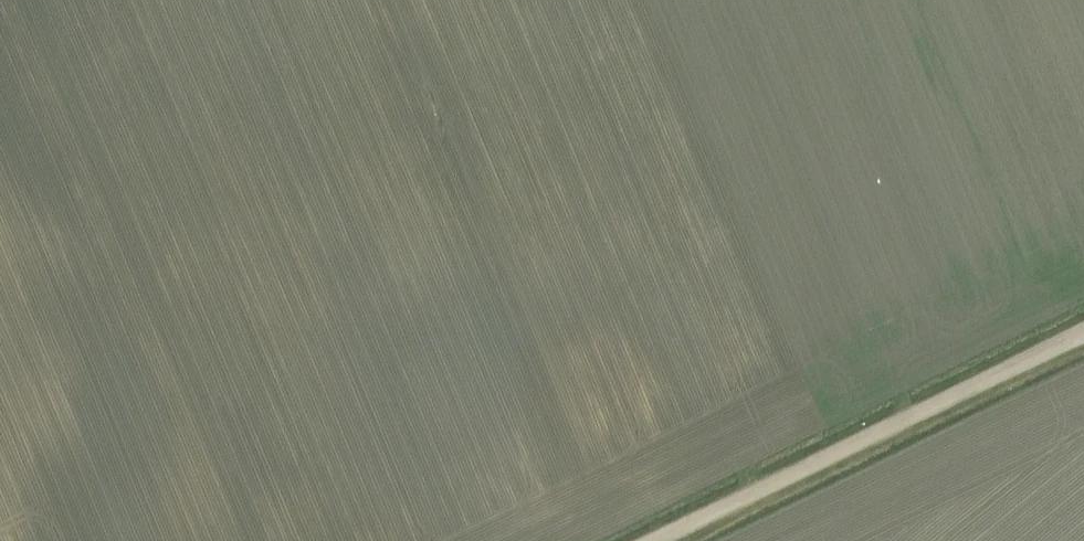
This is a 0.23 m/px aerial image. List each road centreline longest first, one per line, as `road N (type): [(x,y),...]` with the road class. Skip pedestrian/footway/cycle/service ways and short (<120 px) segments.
road 1 (track): [(654,540),(1083,333)]

